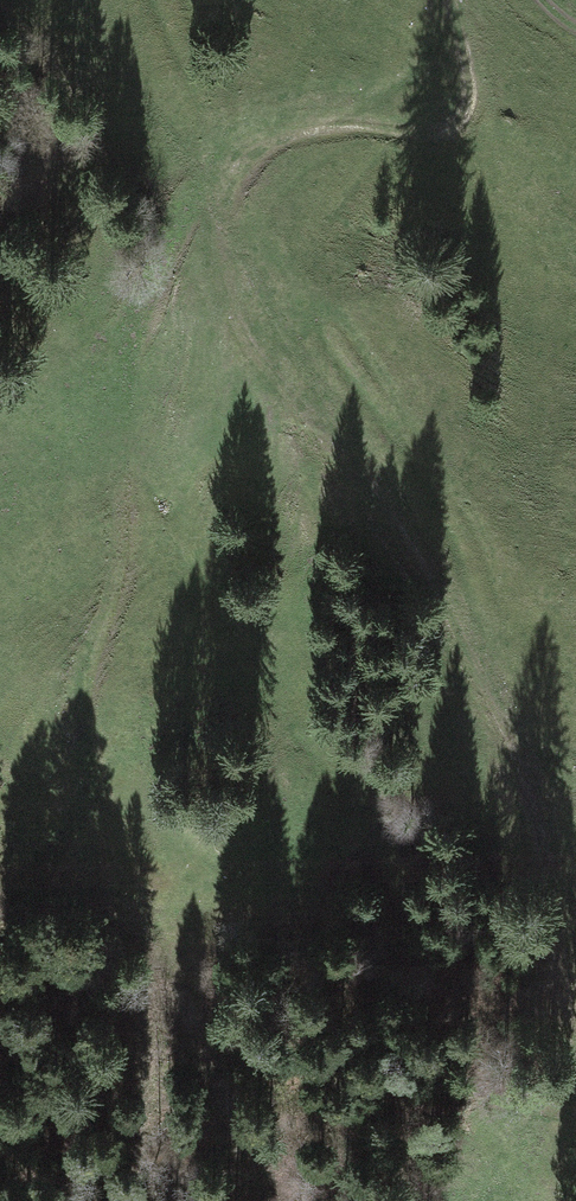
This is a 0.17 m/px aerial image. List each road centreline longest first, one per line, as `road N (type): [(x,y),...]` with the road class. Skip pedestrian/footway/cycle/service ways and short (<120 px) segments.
road 1 (track): [(235,175),(186,207),(137,315),(124,405),(118,560),(81,712),(92,779),(255,1200)]
road 2 (track): [(451,0),(471,93),(457,125),(423,133),(332,127),(264,147),(235,175),(225,204),(223,286),(241,350),(387,535),(529,762)]
road 3 (track): [(529,762),(558,911),(575,1073)]

